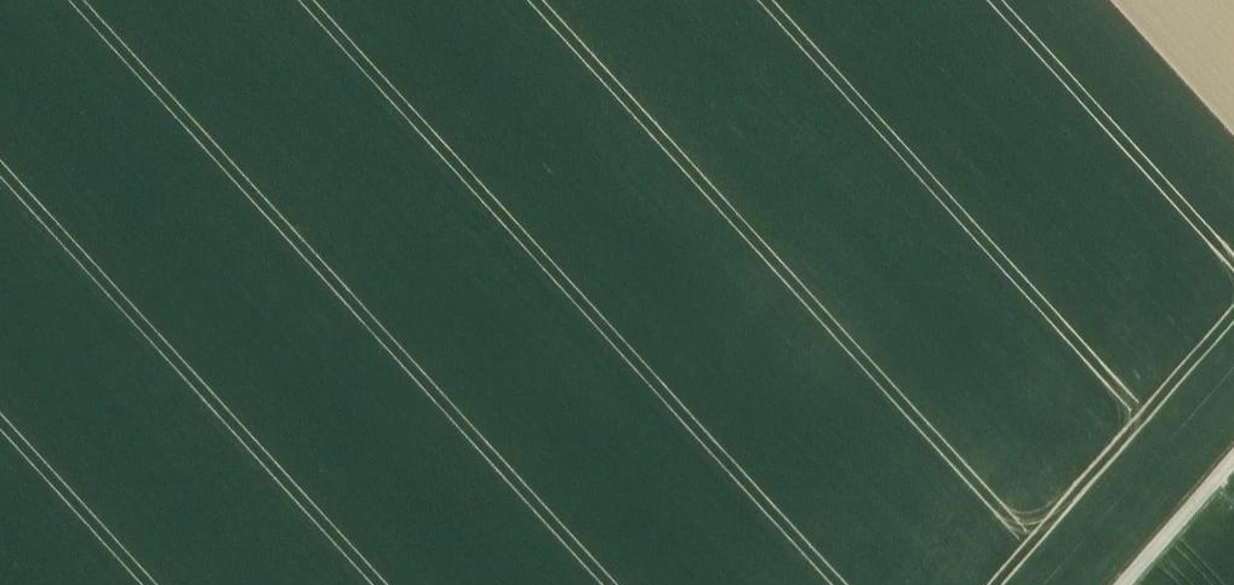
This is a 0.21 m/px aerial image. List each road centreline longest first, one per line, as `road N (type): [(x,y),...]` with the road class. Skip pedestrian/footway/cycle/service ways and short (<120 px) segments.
road 1 (track): [(1233,461),(1124,584)]

